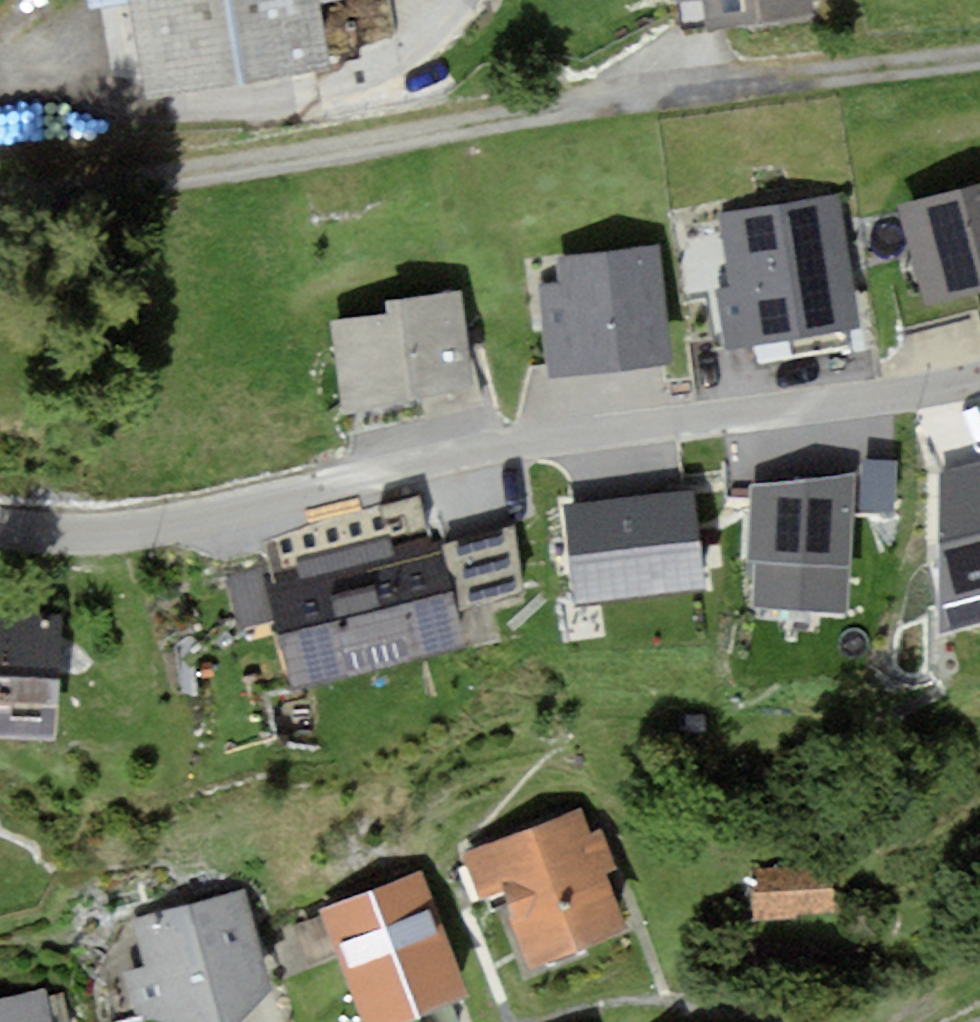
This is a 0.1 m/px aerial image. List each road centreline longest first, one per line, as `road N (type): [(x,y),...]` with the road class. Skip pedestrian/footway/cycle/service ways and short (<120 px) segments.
road 1 (residential): [(0,522),(134,529),(223,519),(569,431),(755,415),(979,382)]
road 2 (track): [(0,188),(979,53)]

